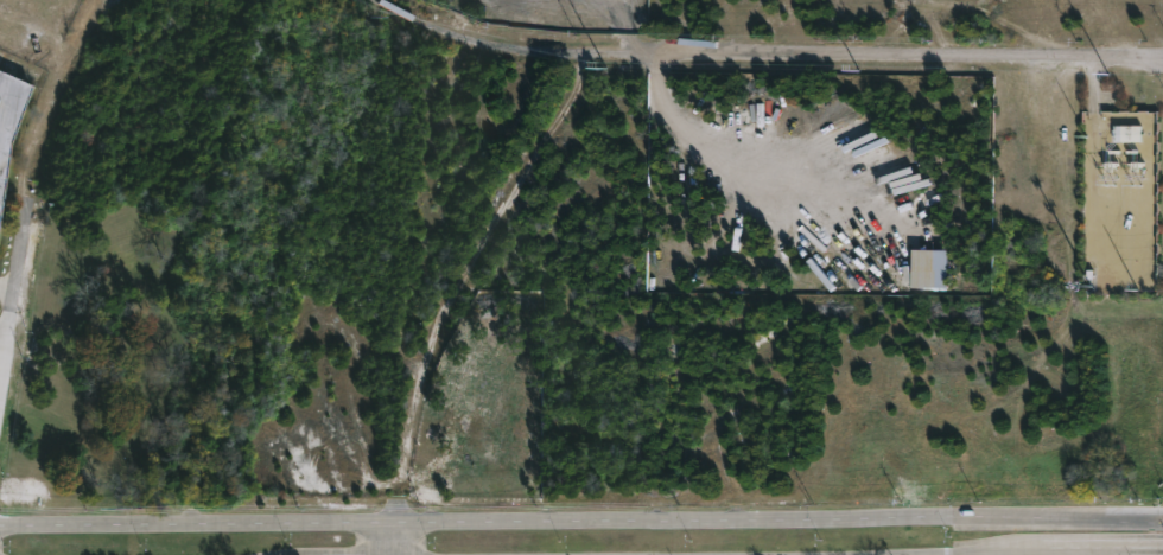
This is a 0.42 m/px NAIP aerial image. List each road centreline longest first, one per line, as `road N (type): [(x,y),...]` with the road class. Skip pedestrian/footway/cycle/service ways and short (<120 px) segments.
road 1 (secondary): [(1162,520),(0,526)]
road 2 (residential): [(1162,66),(573,60),(474,47),(368,0)]
road 3 (residential): [(107,0),(51,136),(0,377)]
road 4 (secondary): [(1042,554),(1162,554)]

